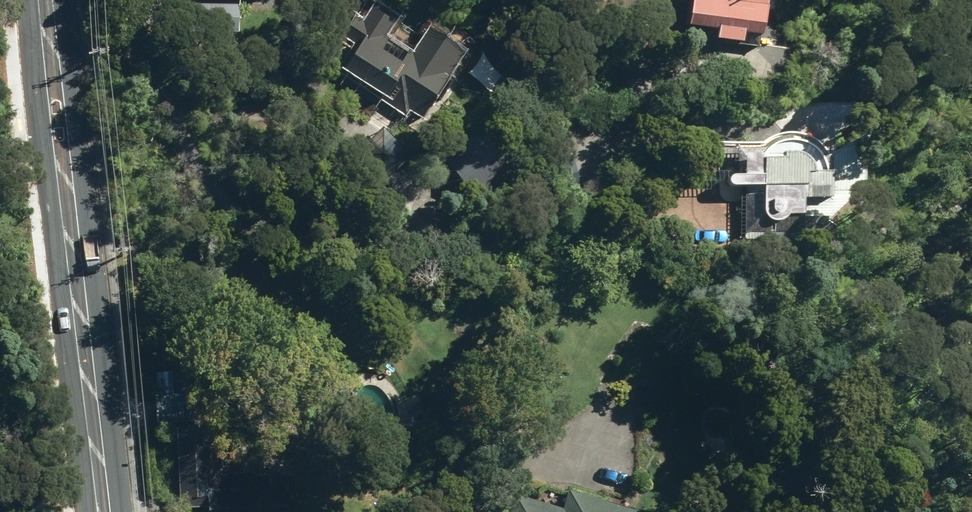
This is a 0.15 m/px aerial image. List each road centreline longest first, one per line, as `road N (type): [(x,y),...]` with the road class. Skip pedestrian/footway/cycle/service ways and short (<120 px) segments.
road 1 (secondary): [(105,511),(47,0)]

